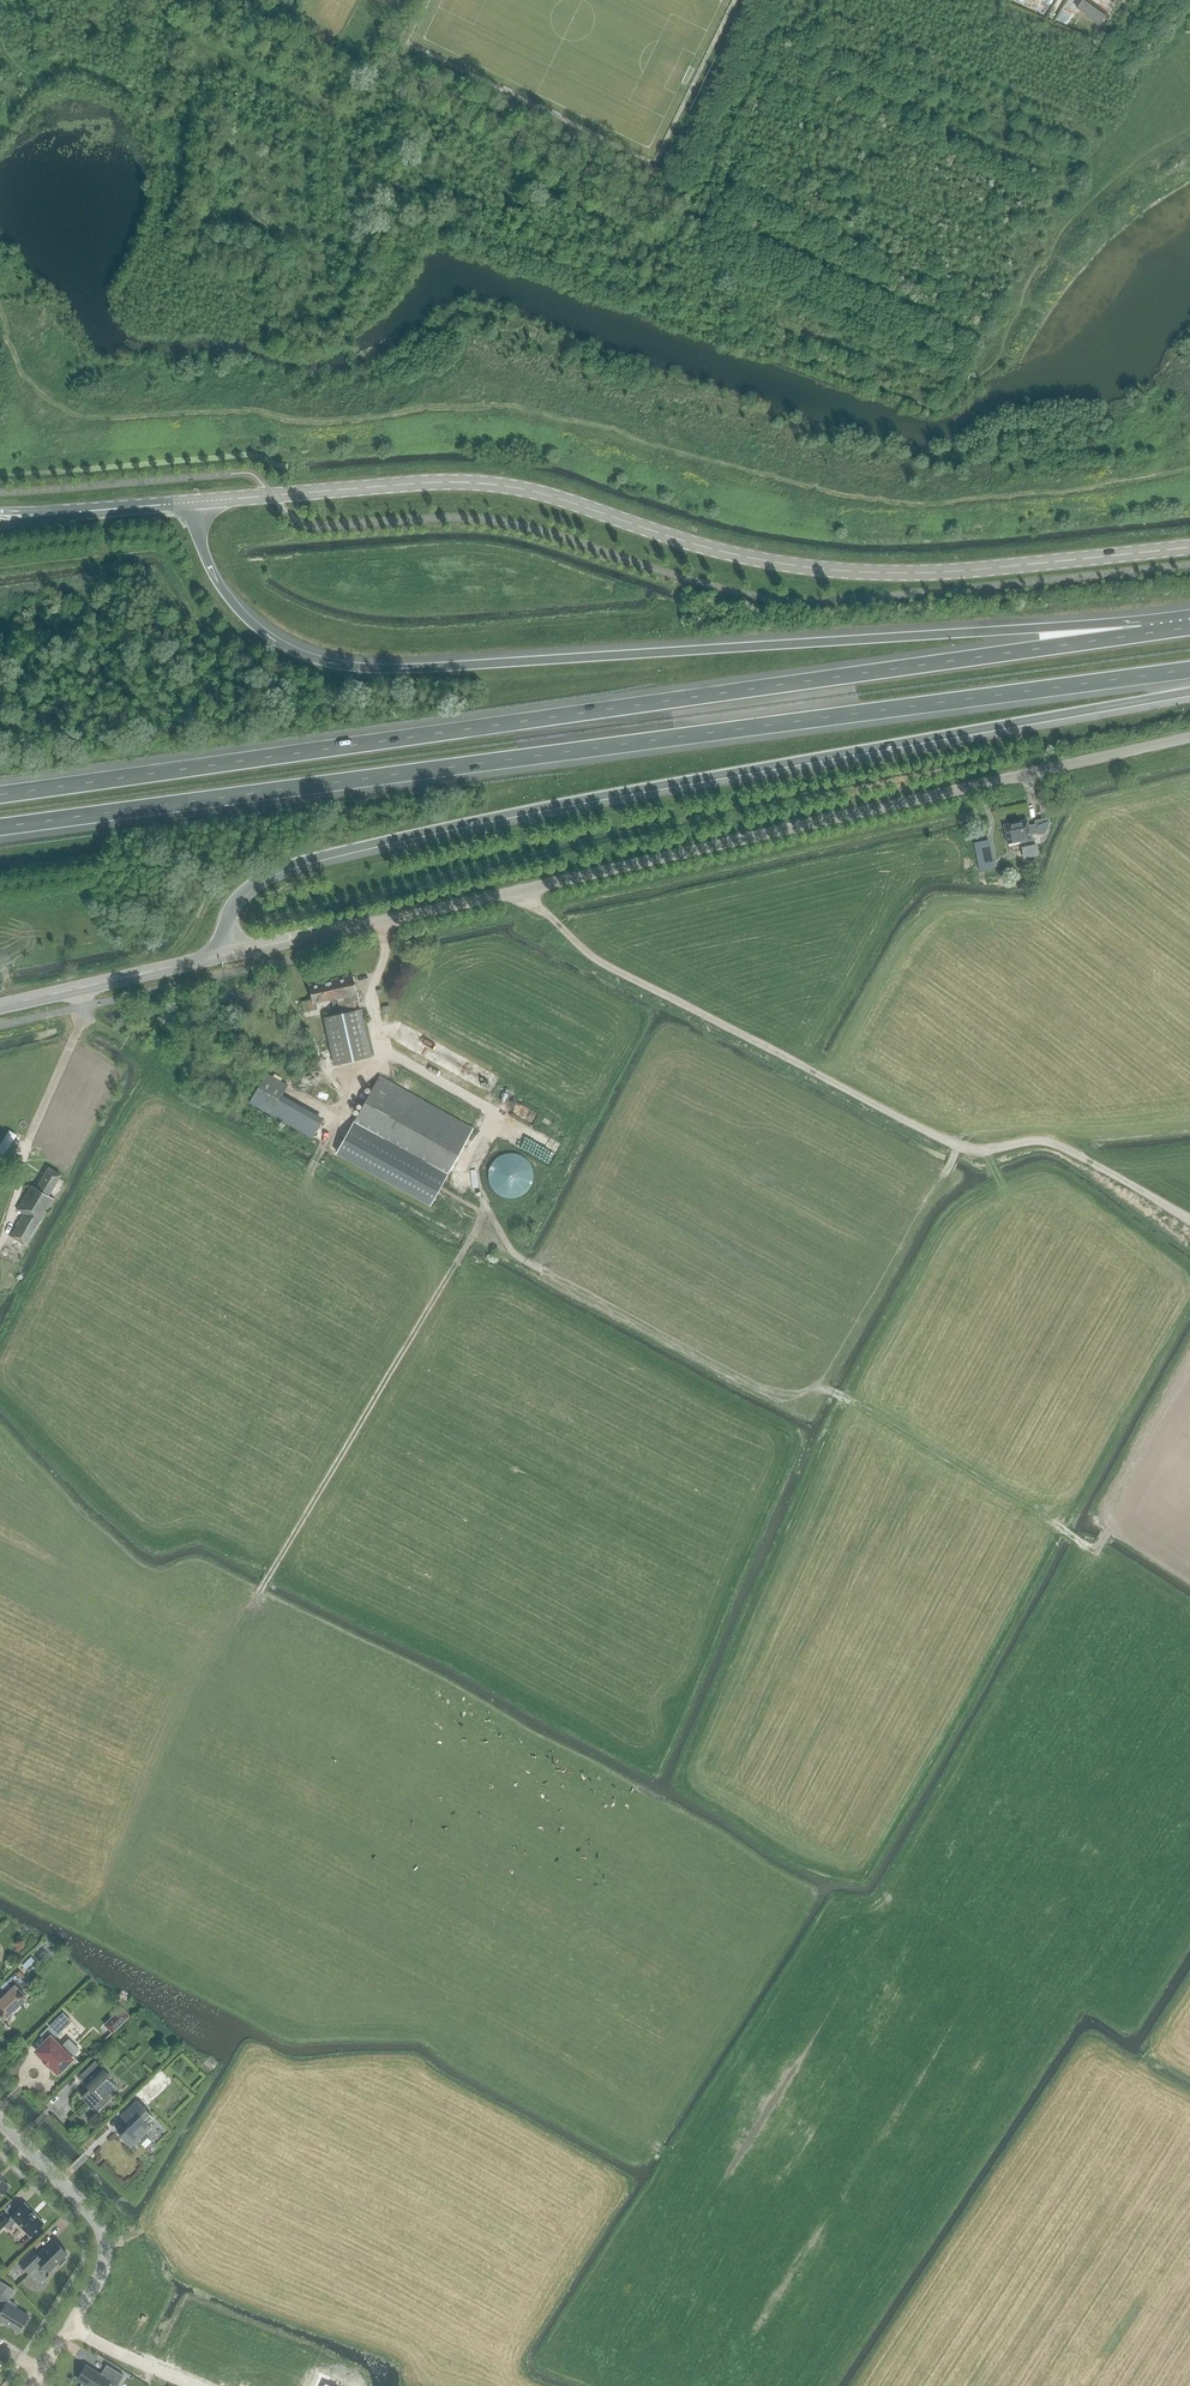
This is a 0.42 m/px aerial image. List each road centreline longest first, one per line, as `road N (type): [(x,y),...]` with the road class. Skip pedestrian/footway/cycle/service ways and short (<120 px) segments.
road 1 (motorway): [(1189,627),(0,794)]
road 2 (motorway): [(0,827),(1189,669)]
road 3 (motorway): [(1189,627),(1139,621),(361,667),(293,650),(245,616),(211,569),(196,502)]
road 4 (motorway): [(229,954),(229,916),(242,893),(271,871),(329,853),(548,805),(1189,692)]
road 5 (tertiary): [(196,502),(483,484),(563,499),(705,547),(847,571),(952,571),(1189,547)]
road 6 (unclassified): [(229,954),(1189,737)]
road 7 (track): [(1189,1217),(1053,1144),(959,1147),(598,961),(519,890)]
road 8 (track): [(260,1593),(486,1205)]
road 9 (unclassified): [(68,2328),(102,2272),(103,2235),(0,2120)]
road 10 (secondary): [(0,1006),(229,954)]
road 11 (track): [(380,1047),(499,1113),(460,1183)]
road 12 (residential): [(68,2328),(195,2385)]
road 13 (secondary): [(66,512),(196,502)]
road 14 (track): [(467,1170),(510,1248),(542,1270)]

